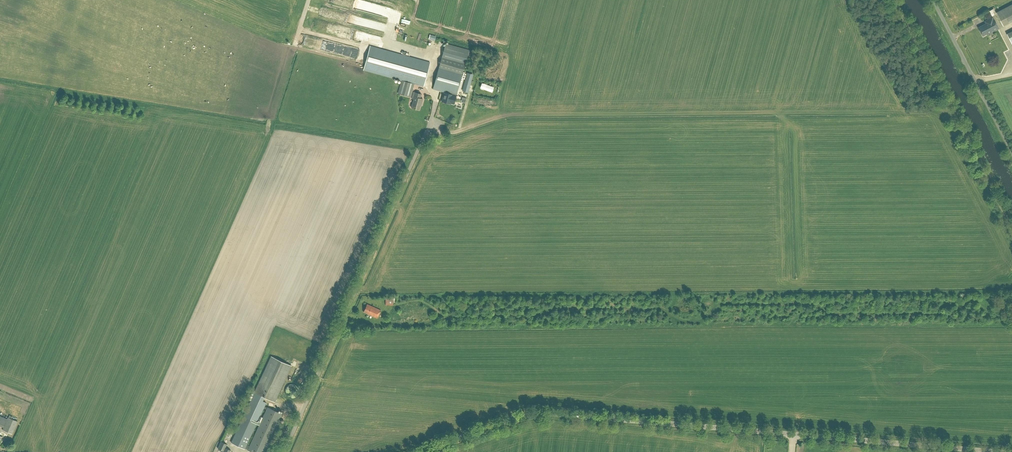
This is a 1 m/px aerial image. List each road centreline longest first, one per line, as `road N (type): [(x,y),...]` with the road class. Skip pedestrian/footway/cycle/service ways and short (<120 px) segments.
road 1 (track): [(345,315),(414,323),(434,312),(654,307),(687,322),(731,303),(949,313),(973,299),(1004,325),(702,322)]
road 2 (tertiary): [(414,451),(548,413),(1003,451)]
road 3 (unclassified): [(285,451),(432,116)]
road 4 (track): [(679,319),(435,328),(424,320)]
road 5 (track): [(894,0),(1011,229)]
road 6 (unclassified): [(1011,151),(932,0)]

